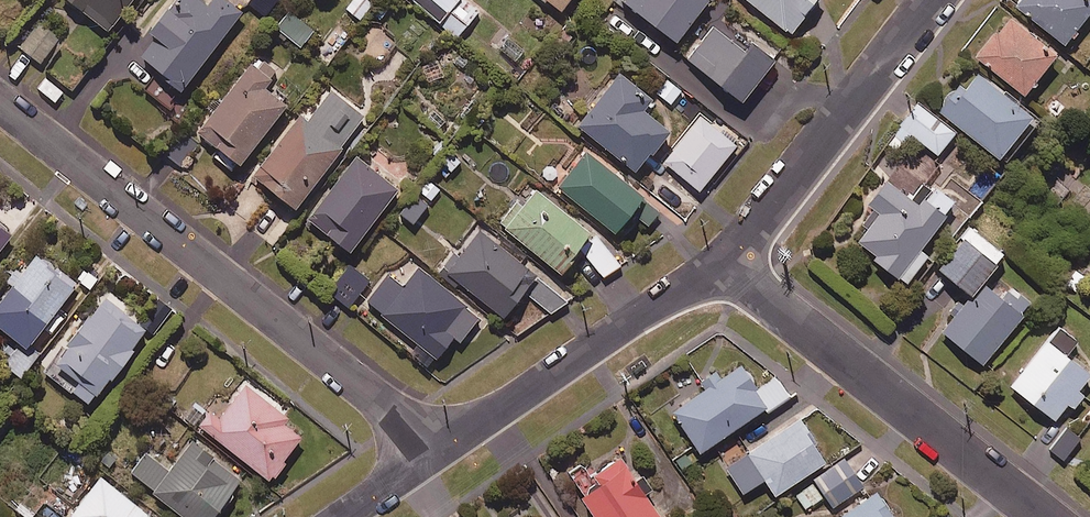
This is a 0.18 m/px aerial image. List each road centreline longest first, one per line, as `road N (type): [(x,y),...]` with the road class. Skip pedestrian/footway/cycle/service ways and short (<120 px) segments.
road 1 (residential): [(0,103),(438,450)]
road 2 (residential): [(720,264),(1043,516)]
road 3 (residential): [(720,264),(933,0)]
road 4 (residential): [(438,450),(720,264)]

